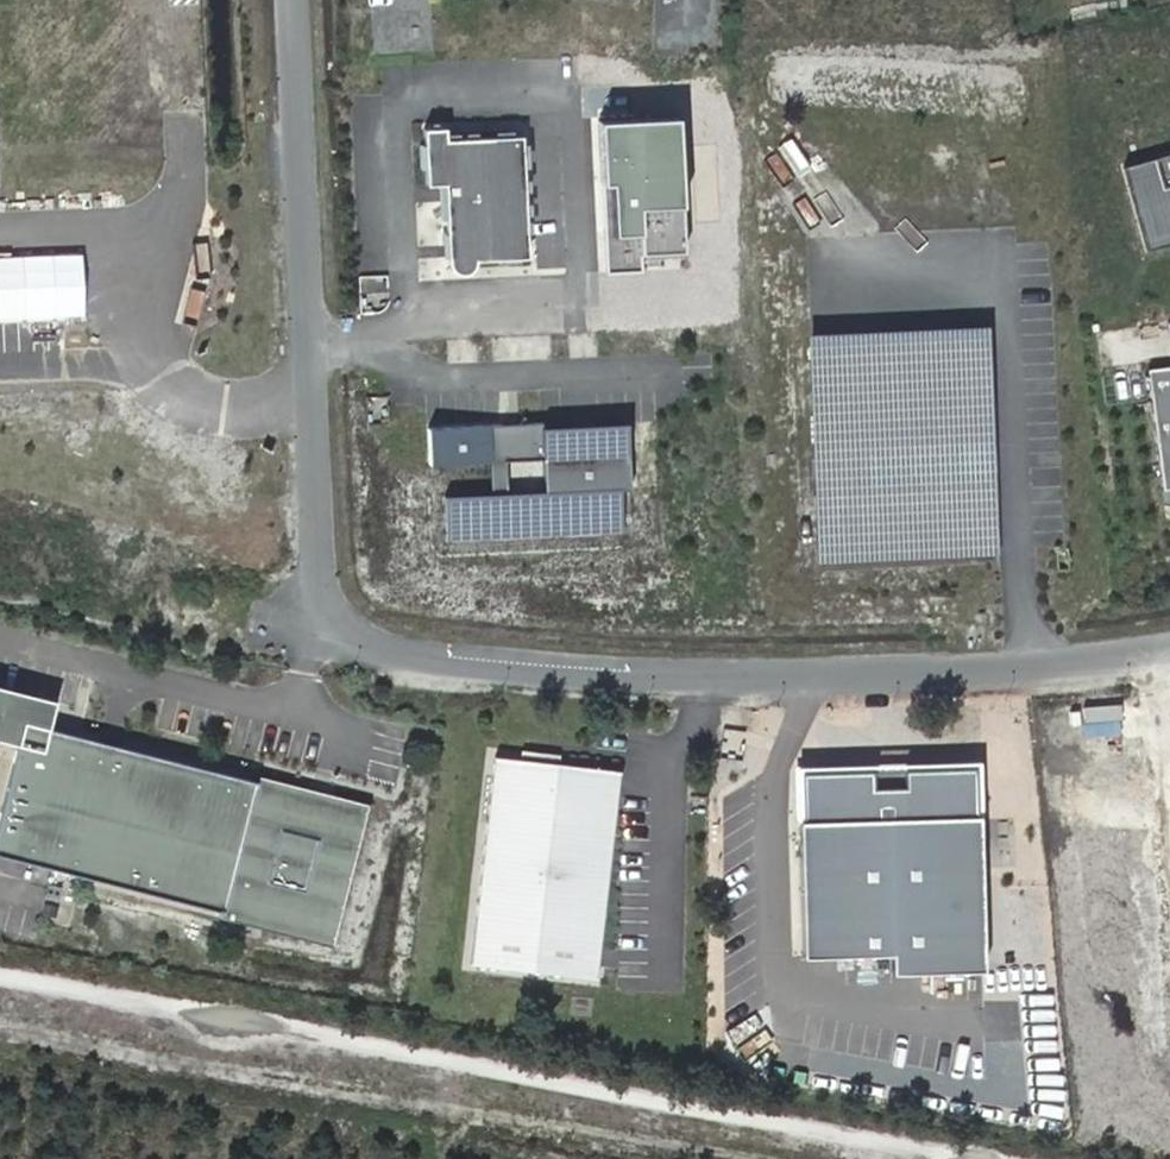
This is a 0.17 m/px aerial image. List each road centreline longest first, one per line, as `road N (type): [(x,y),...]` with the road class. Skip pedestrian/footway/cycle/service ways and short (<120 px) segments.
road 1 (unclassified): [(294,0),(320,596),(325,622),(345,640),(571,666),(855,666),(1169,643)]
road 2 (track): [(951,1158),(0,984)]

